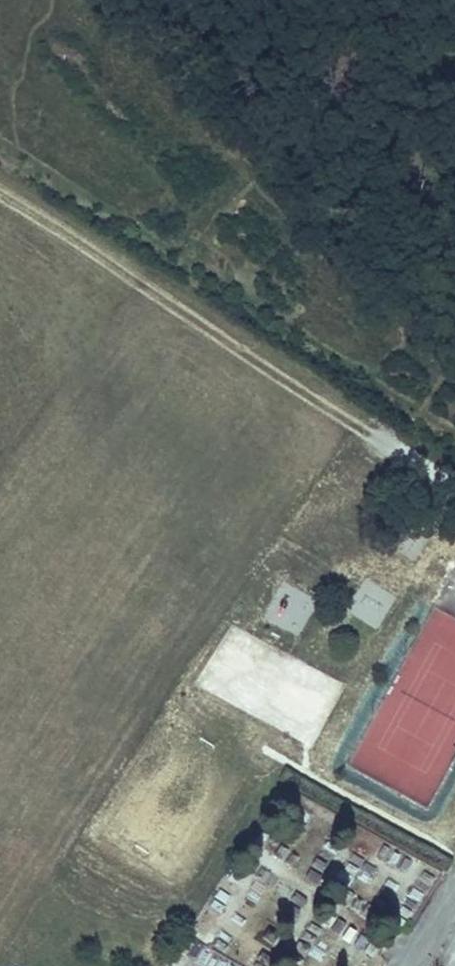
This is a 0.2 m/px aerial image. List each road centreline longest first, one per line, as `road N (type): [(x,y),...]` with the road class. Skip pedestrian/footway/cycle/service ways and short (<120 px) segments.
road 1 (track): [(454,490),(0,196)]

